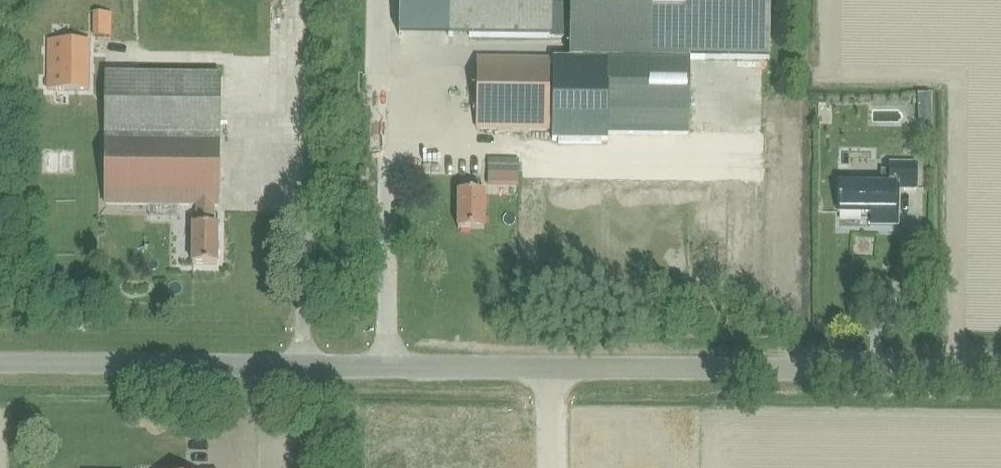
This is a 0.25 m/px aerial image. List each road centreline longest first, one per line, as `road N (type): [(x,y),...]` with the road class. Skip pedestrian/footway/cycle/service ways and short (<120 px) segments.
road 1 (unclassified): [(0,363),(1000,373)]

